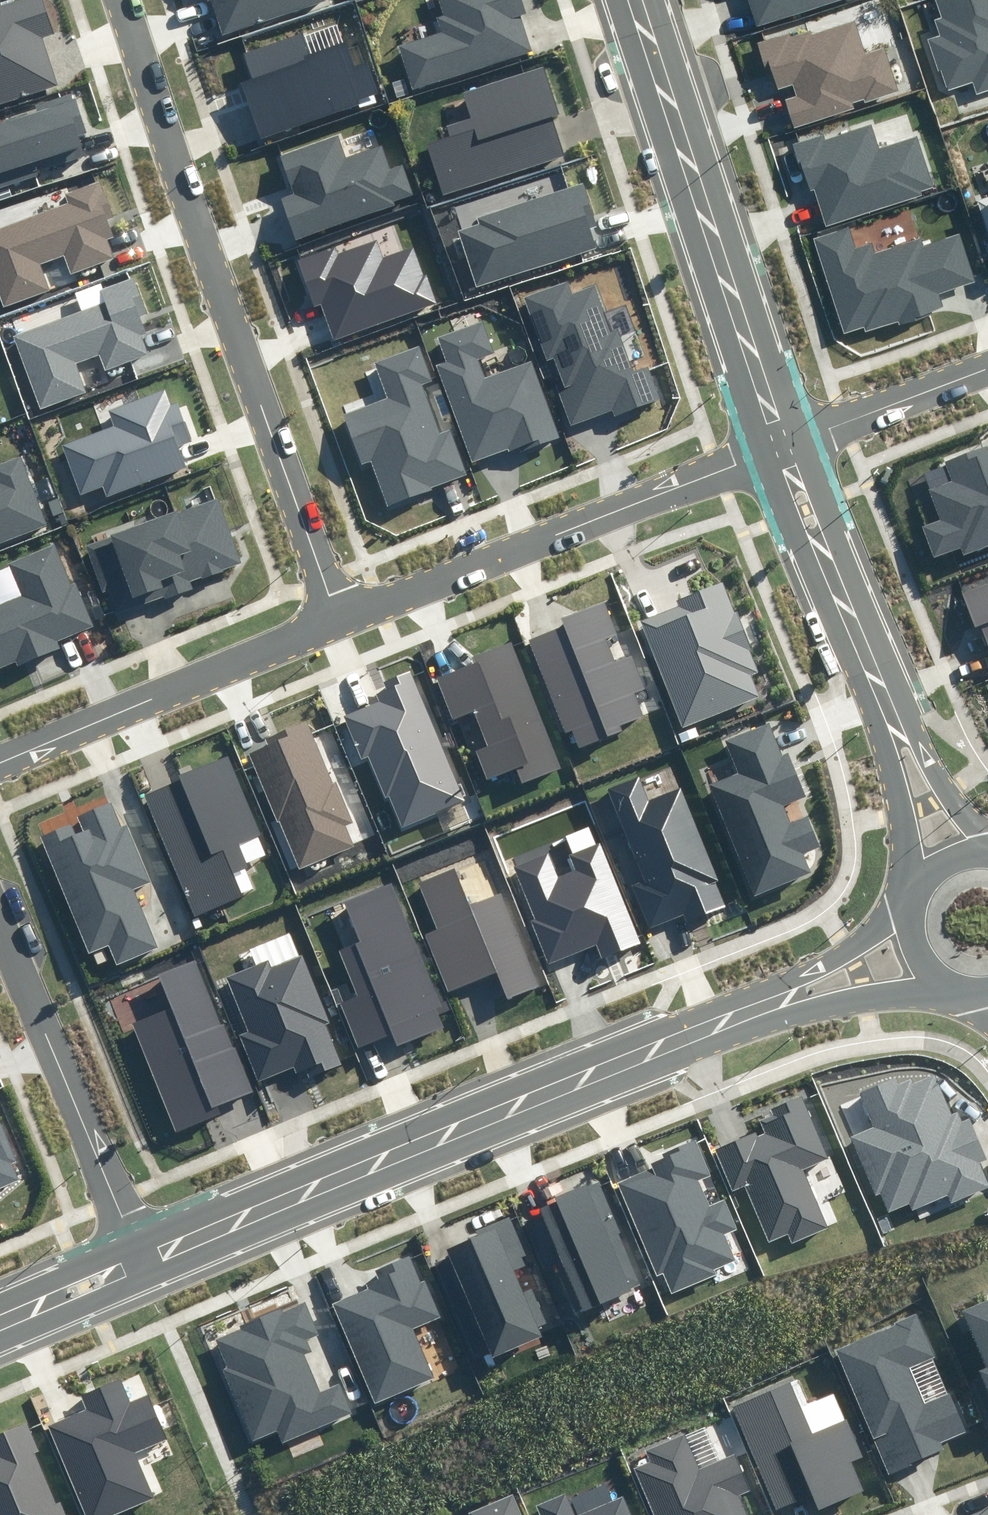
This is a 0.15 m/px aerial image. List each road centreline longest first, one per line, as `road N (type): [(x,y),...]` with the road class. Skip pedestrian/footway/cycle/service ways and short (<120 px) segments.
road 1 (tertiary): [(784,995),(146,1254)]
road 2 (residential): [(121,0),(337,612)]
road 3 (residential): [(783,441),(337,612)]
road 4 (tertiary): [(783,441),(640,0)]
road 5 (residential): [(337,612),(0,755)]
road 6 (residential): [(0,924),(146,1254)]
road 7 (tertiary): [(903,753),(783,441)]
road 8 (residential): [(987,360),(783,441)]
road 9 (tertiary): [(146,1254),(0,1319)]
road 10 (tertiary): [(919,963),(784,995)]
road 11 (tertiary): [(784,995),(901,922)]

